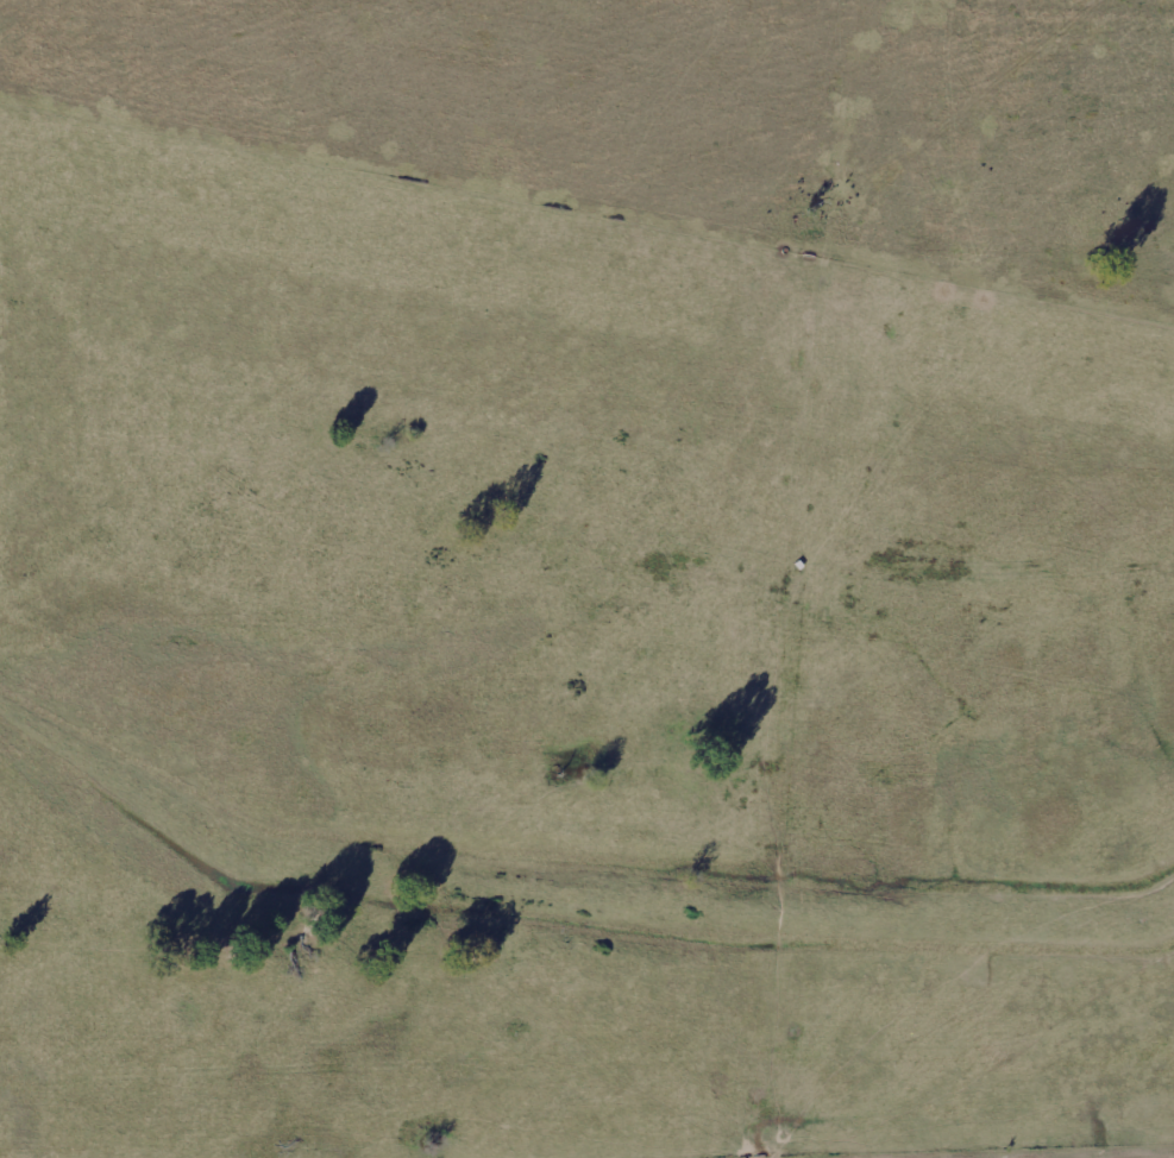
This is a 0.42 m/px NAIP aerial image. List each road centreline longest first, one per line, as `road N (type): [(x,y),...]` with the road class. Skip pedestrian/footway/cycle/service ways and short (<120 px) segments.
road 1 (residential): [(0,600),(113,585),(309,599),(448,529)]

